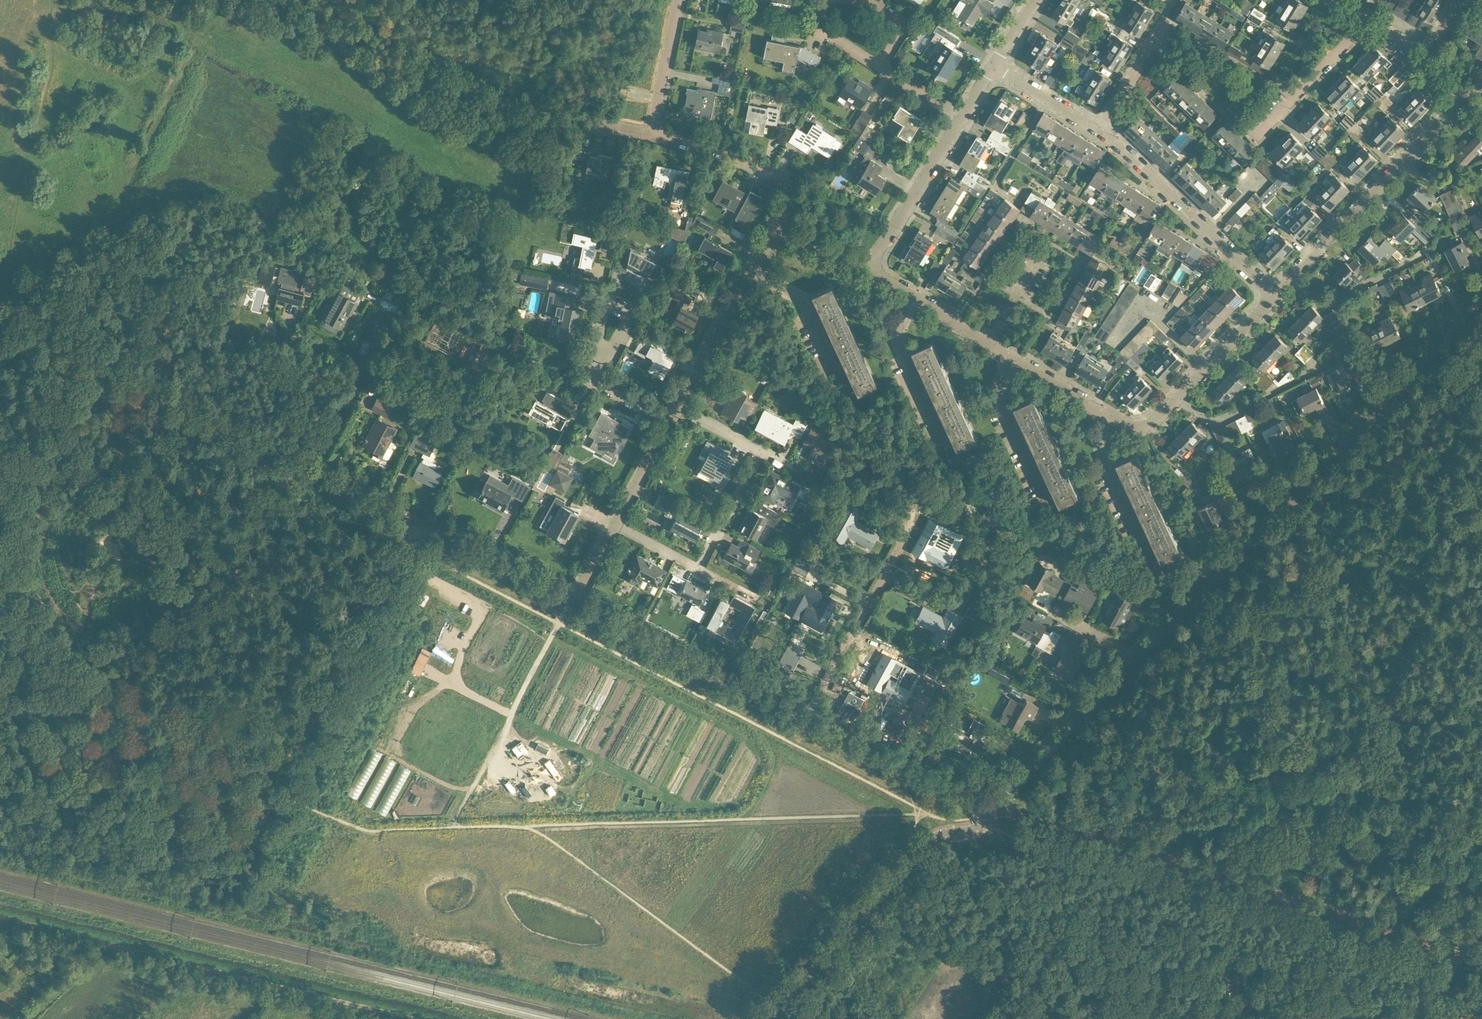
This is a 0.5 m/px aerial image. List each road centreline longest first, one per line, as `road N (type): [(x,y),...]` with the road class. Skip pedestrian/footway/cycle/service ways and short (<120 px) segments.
road 1 (unclassified): [(572,603),(0,310)]
road 2 (unclassified): [(1481,961),(993,808)]
road 3 (residential): [(1136,654),(1481,296)]
road 4 (track): [(0,917),(424,1018)]
road 5 (unclassified): [(763,1018),(949,818),(993,808)]
road 6 (residential): [(1460,103),(1275,296)]
road 7 (unclassified): [(803,722),(572,603)]
road 8 (residential): [(1275,296),(1099,130)]
road 9 (residential): [(1275,296),(1160,417),(1135,430),(1112,421)]
road 10 (residential): [(803,722),(906,537)]
road 11 (residential): [(993,808),(1136,654)]
road 12 (unclassified): [(993,808),(803,722)]
road 13 (residential): [(778,238),(791,198),(784,179),(654,134)]
road 14 (residential): [(867,270),(961,117)]
road 15 (residential): [(947,452),(898,344),(914,297)]
road 16 (residential): [(1257,135),(1370,18)]
road 17 (residential): [(1049,508),(1002,401),(1014,359)]
road 18 (residential): [(843,395),(800,301),(751,275)]
road 19 (residential): [(1151,565),(1102,456),(1112,421)]
road 20 (residential): [(679,408),(751,275)]
road 21 (residential): [(654,134),(680,0)]
road 22 (residential): [(699,569),(762,452)]
road 23 (track): [(352,636),(410,519)]
road 24 (residential): [(1099,130),(1167,23)]
road 25 (residential): [(1099,130),(994,66)]

